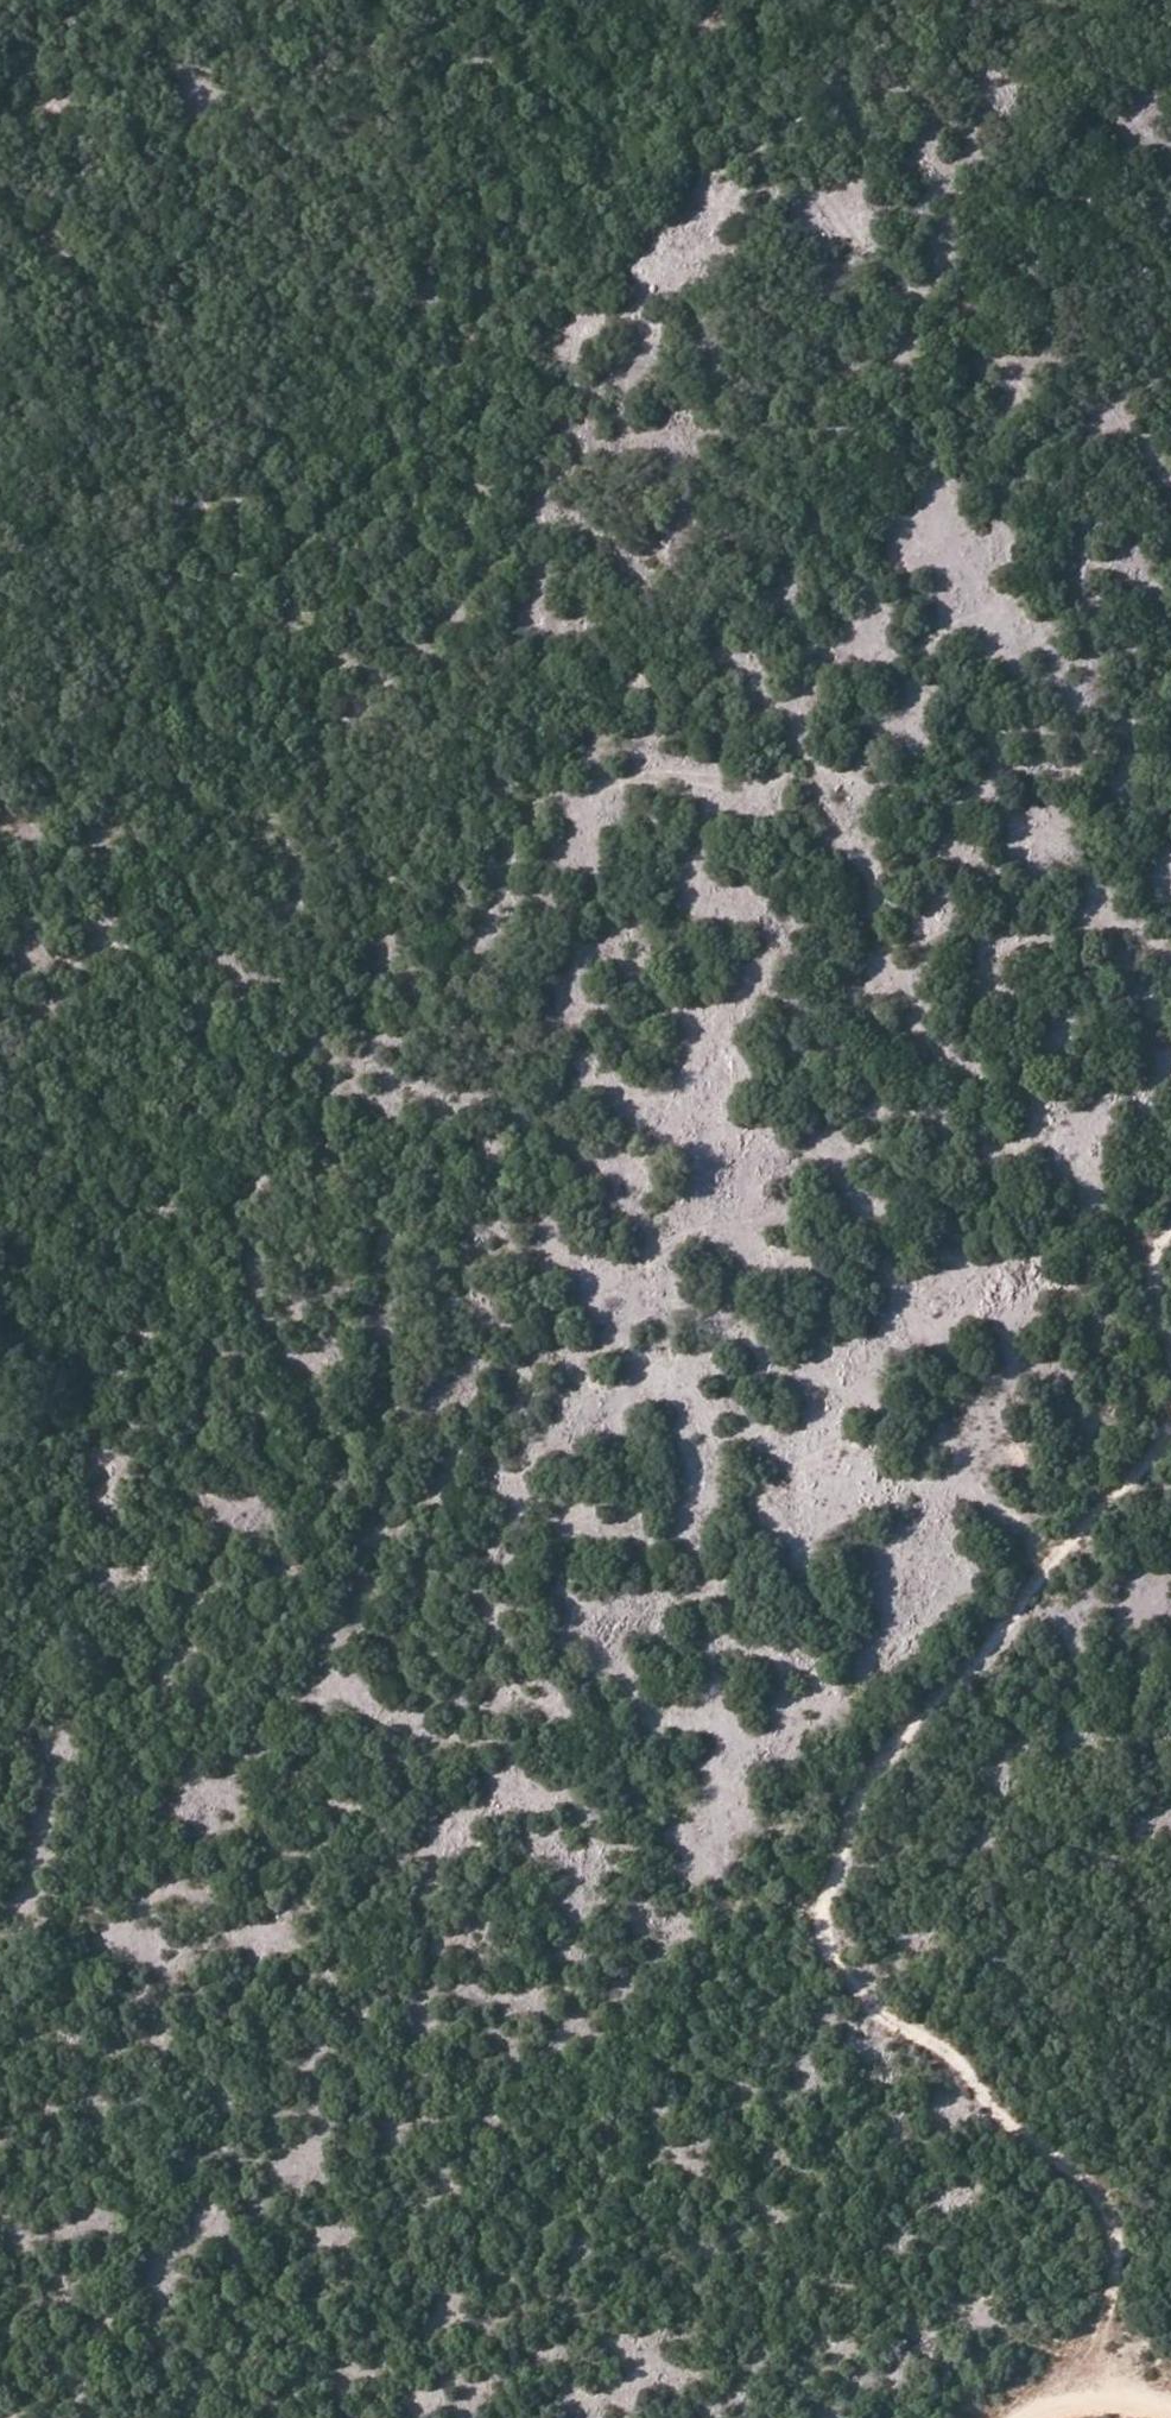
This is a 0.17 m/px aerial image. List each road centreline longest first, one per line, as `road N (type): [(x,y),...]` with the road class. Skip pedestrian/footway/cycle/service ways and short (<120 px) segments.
road 1 (track): [(1170,2409),(1081,2397),(1024,2417)]

